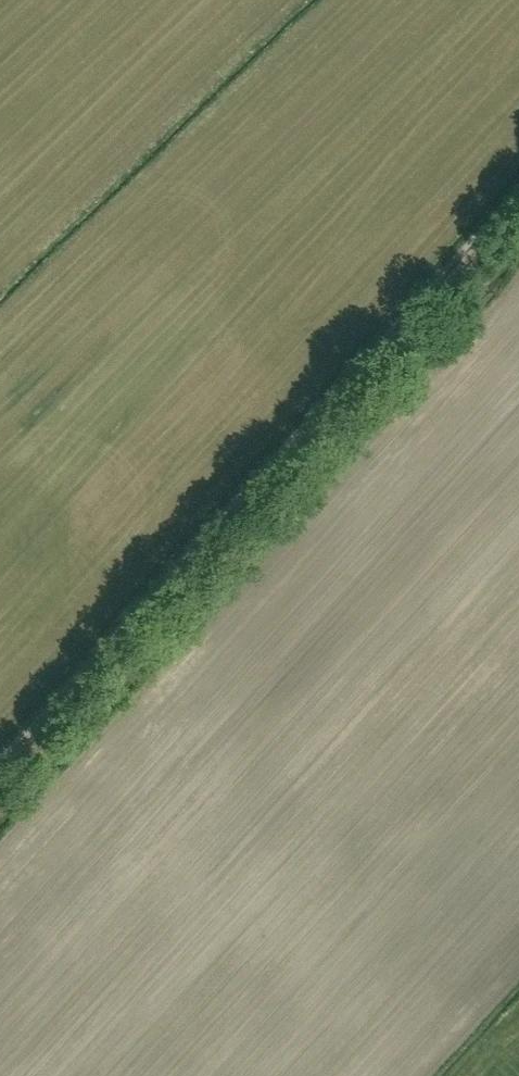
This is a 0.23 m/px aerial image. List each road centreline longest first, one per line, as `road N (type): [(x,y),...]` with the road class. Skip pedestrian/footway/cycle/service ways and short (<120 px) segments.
road 1 (track): [(0,809),(518,244)]

